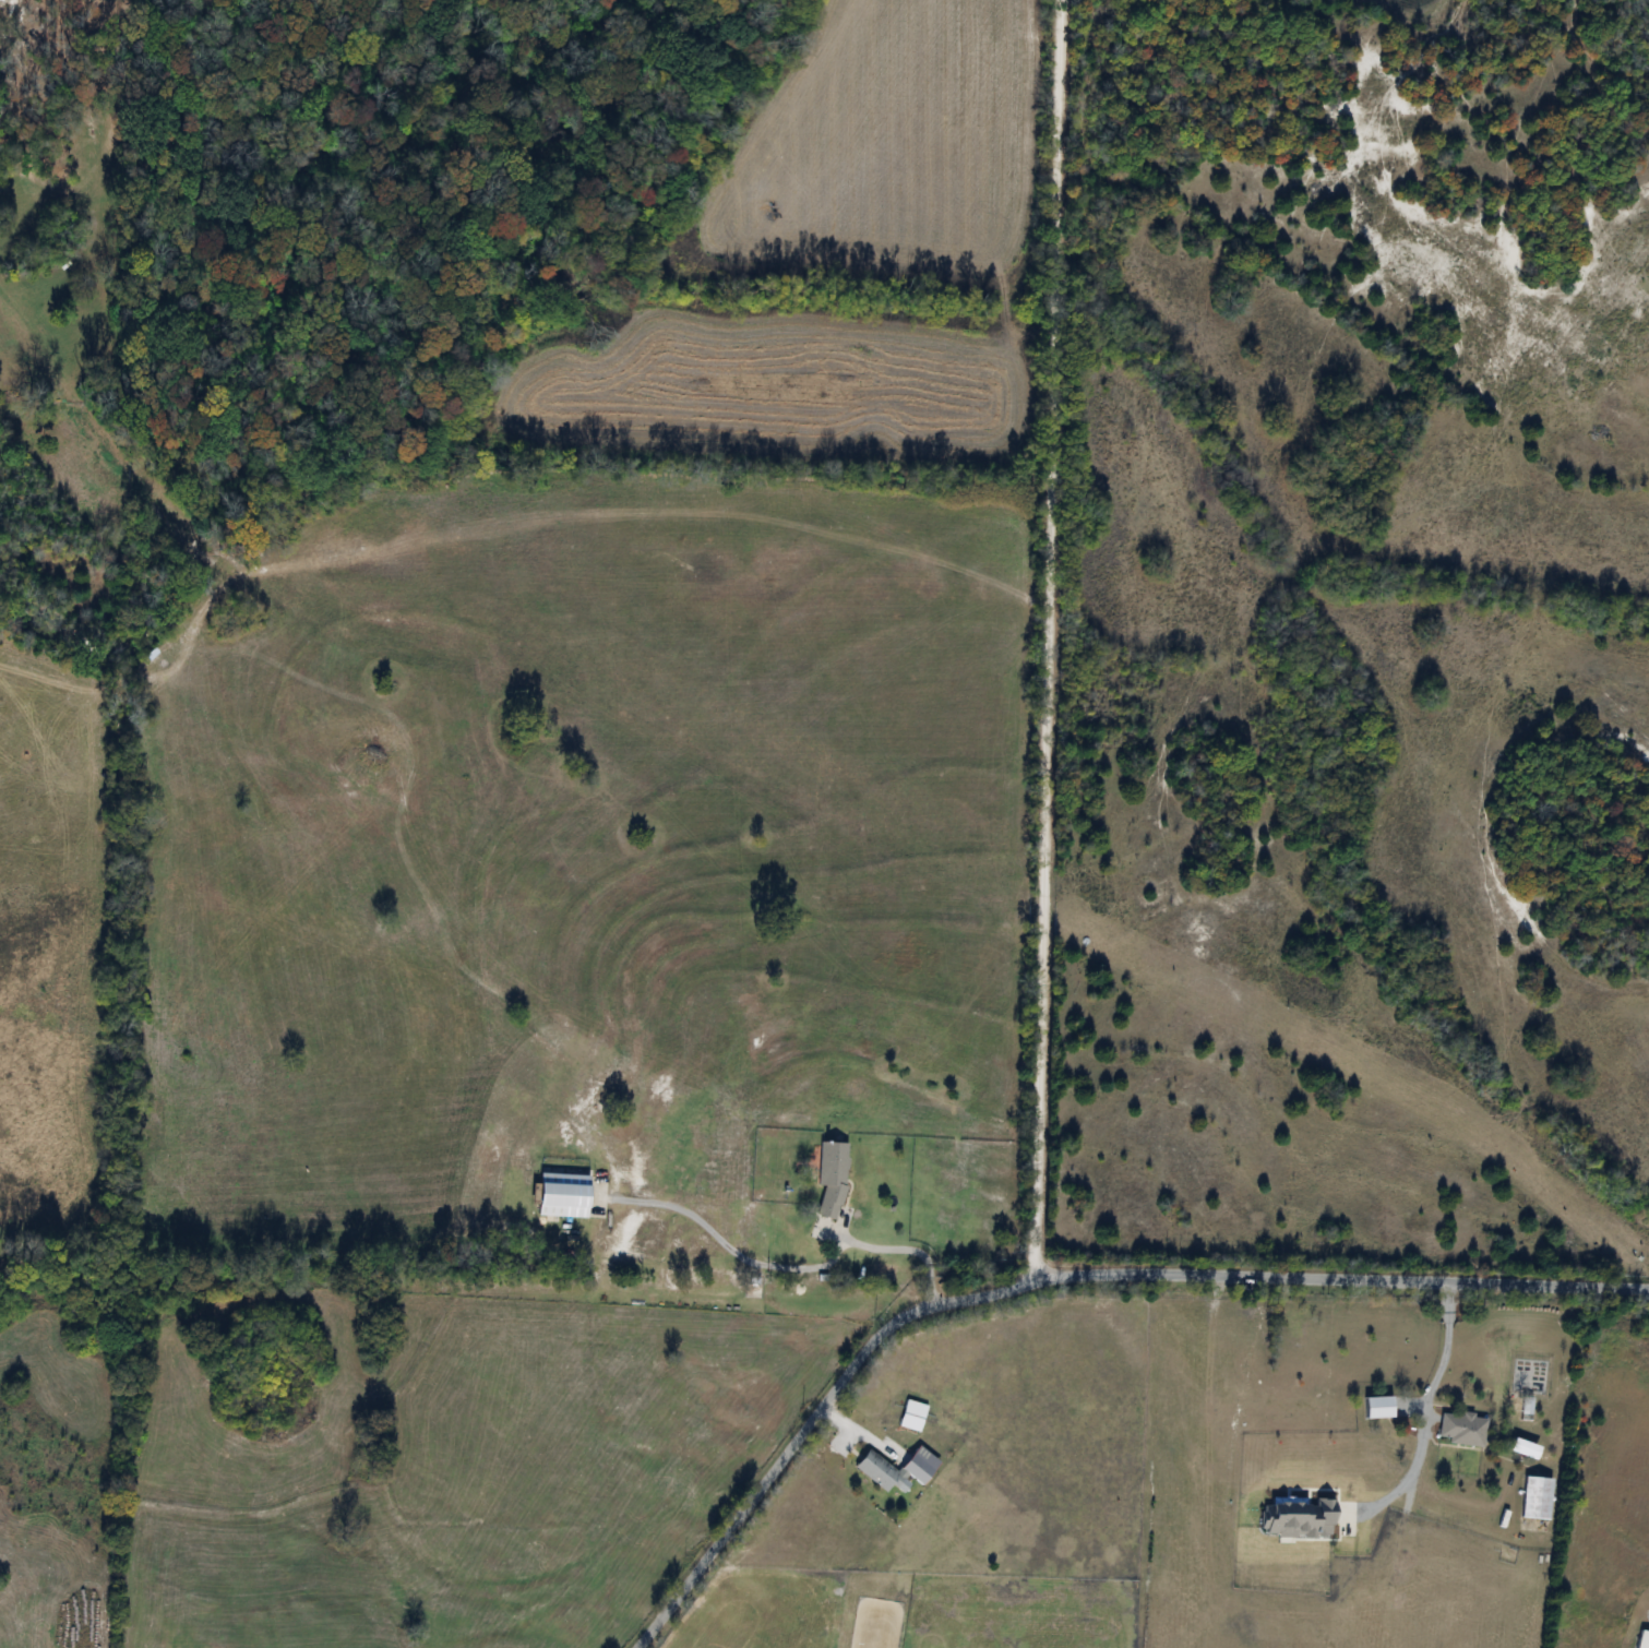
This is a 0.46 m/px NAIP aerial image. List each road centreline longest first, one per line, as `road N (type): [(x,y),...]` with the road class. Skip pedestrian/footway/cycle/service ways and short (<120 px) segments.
road 1 (residential): [(1036,1283),(1062,0)]
road 2 (residential): [(1648,1288),(1128,1273),(1036,1283)]
road 3 (residential): [(638,1647),(893,1323),(933,1305),(1036,1283)]

